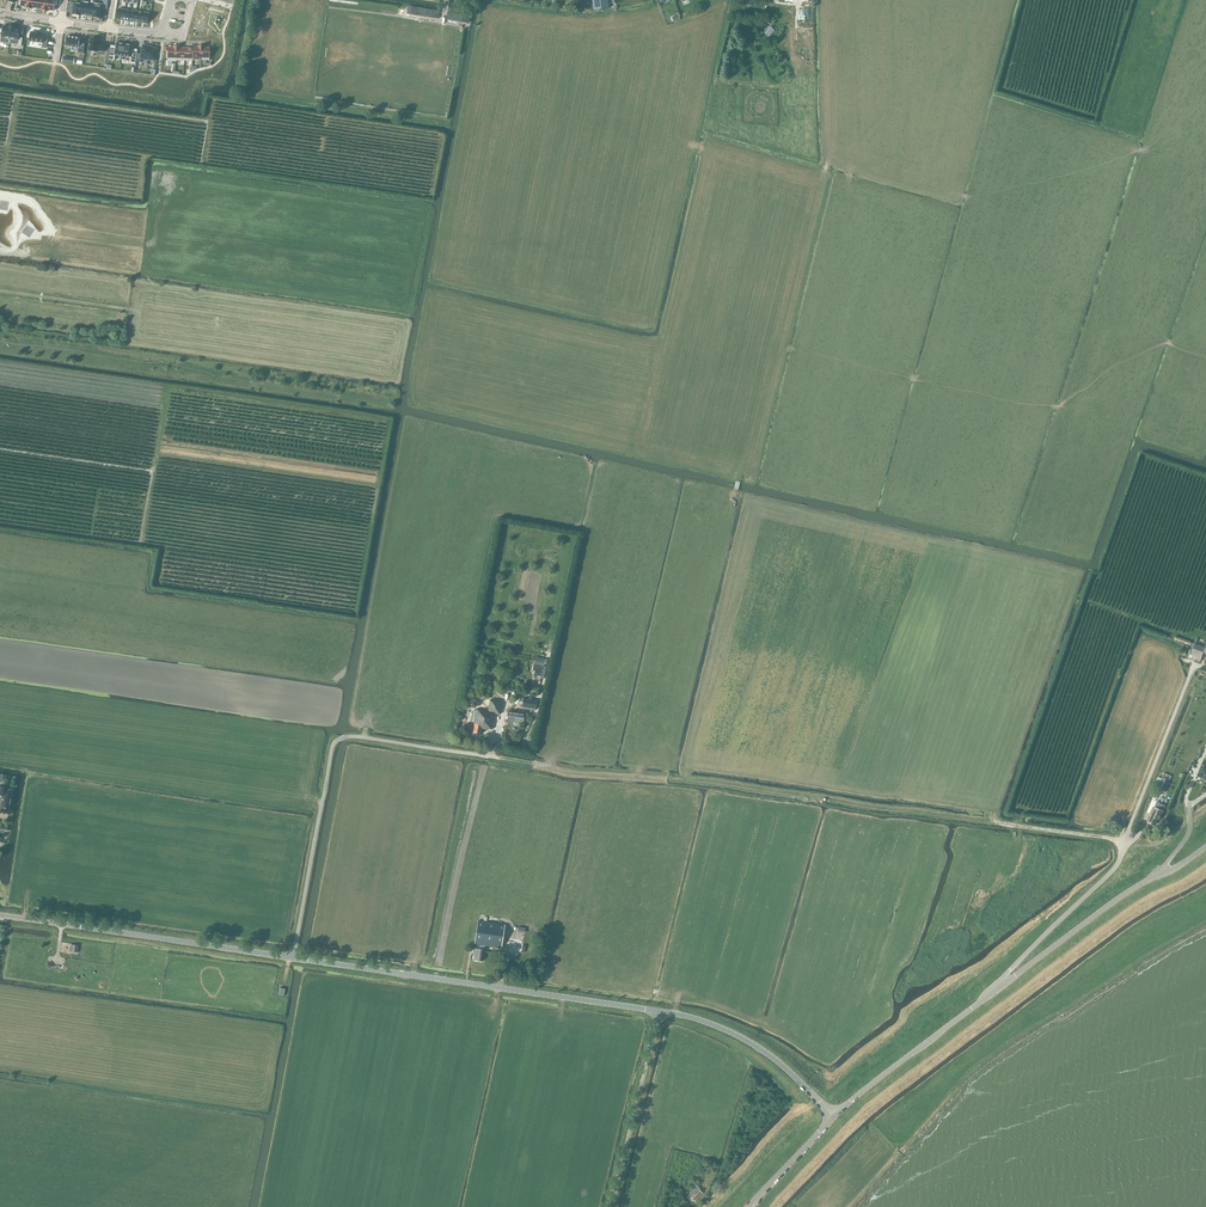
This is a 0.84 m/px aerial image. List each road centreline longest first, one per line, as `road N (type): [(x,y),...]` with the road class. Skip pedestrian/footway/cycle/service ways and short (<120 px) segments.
road 1 (track): [(687,780),(1124,845)]
road 2 (unclassified): [(292,958),(338,740),(355,736),(526,763)]
road 3 (unclassified): [(659,1012),(292,958)]
road 4 (track): [(737,493),(821,179)]
road 5 (track): [(1205,355),(1160,342),(1060,408),(917,378)]
road 6 (track): [(737,493),(637,776)]
road 7 (track): [(980,214),(971,198),(1144,152),(1181,115)]
road 8 (tertiary): [(1003,984),(1117,899),(1205,847)]
road 9 (tertiary): [(835,1116),(1003,984)]
road 10 (unclassified): [(292,958),(82,927)]
road 11 (unclassified): [(835,1116),(747,1040),(659,1012)]
road 12 (unclassified): [(659,1012),(611,1206)]
road 13 (unclassified): [(1003,984),(1117,865),(1127,837)]
road 14 (track): [(526,763),(687,780),(689,754)]
road 15 (track): [(829,161),(824,0)]
road 16 (track): [(692,146),(821,179)]
road 17 (tertiary): [(749,1206),(835,1116)]
road 18 (track): [(851,167),(971,198)]

